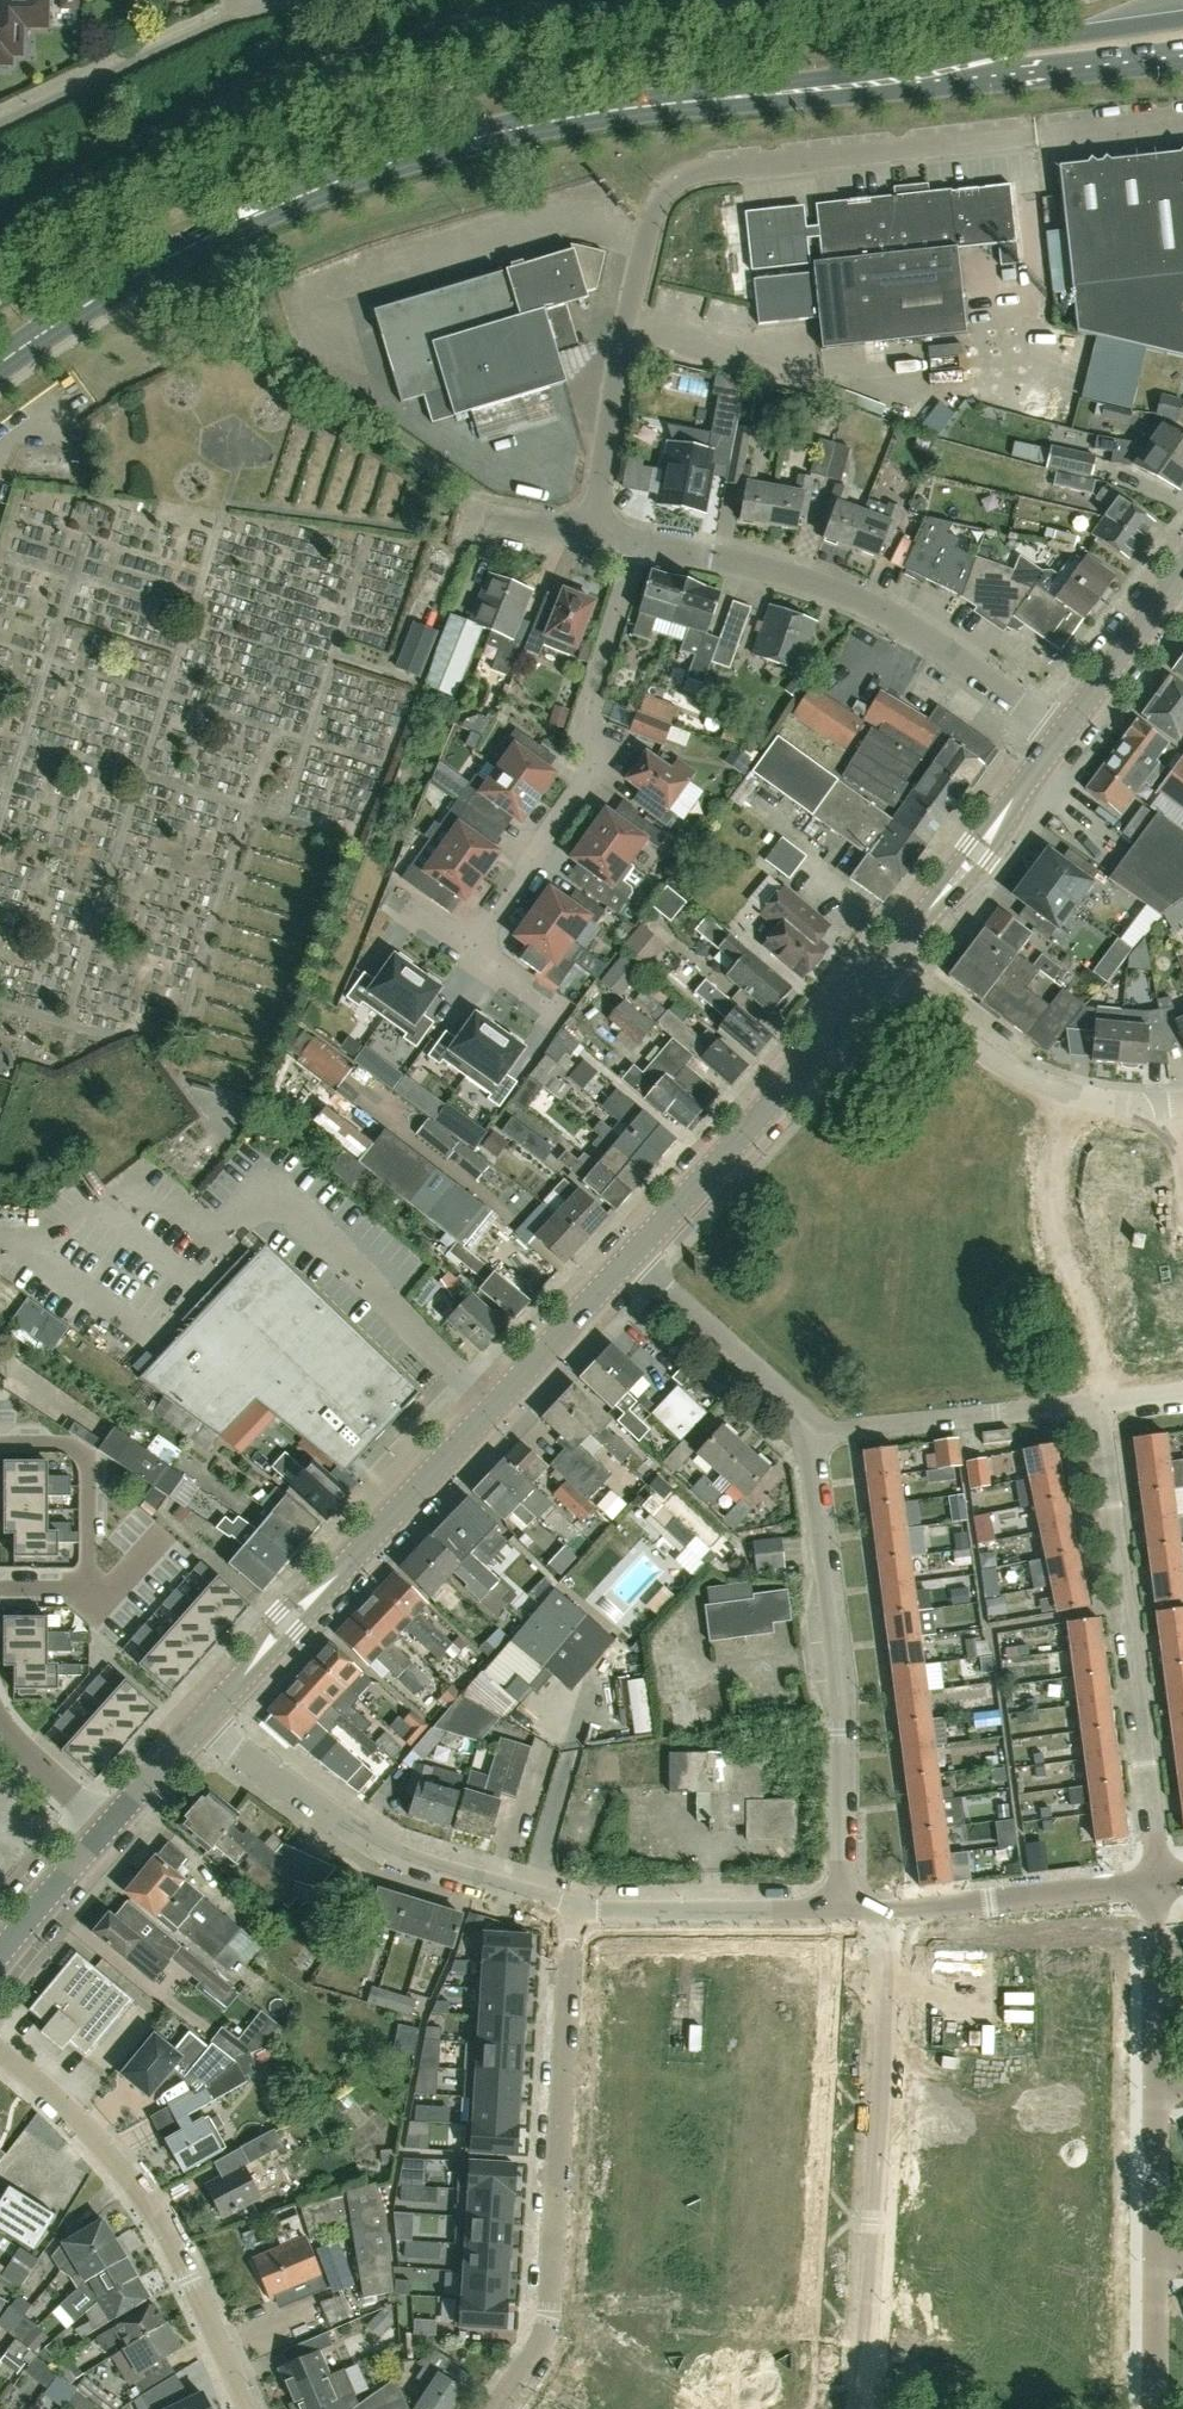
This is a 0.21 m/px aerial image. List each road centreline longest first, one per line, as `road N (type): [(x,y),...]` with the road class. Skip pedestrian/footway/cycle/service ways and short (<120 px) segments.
road 1 (primary): [(833,84),(579,120),(415,159),(185,251),(0,364)]
road 2 (residential): [(594,537),(657,219),(672,186),(713,169),(1182,121)]
road 3 (tertiary): [(202,1720),(633,1259)]
road 4 (residential): [(501,2408),(551,2317),(574,1915)]
road 5 (residential): [(865,2408),(893,1915)]
road 6 (residential): [(1157,1886),(1100,1404)]
road 7 (residential): [(840,1917),(842,1734),(810,1437)]
road 8 (residential): [(1066,733),(949,652),(813,587),(636,546)]
road 9 (residential): [(636,546),(595,680),(599,742),(468,950)]
road 10 (residential): [(246,2408),(170,2223),(52,2091),(0,2050)]
road 11 (residential): [(202,1720),(314,1816),(397,1858),(574,1915)]
road 12 (tertiary): [(633,1259),(884,974)]
road 13 (primary): [(1182,21),(833,84)]
road 14 (primary): [(833,84),(938,81),(1182,53)]
road 15 (tertiary): [(884,974),(1066,733)]
road 16 (residential): [(884,974),(1023,1075),(1142,1113)]
road 17 (residential): [(1100,1404),(1106,1271),(1142,1113)]
road 18 (residential): [(1100,1404),(810,1437)]
road 19 (residential): [(574,1915),(840,1917)]
road 20 (residential): [(893,1915),(1157,1886)]
road 21 (residential): [(810,1437),(777,1385),(633,1259)]
road 22 (residential): [(438,602),(478,506),(594,537)]
road 23 (residential): [(1156,2095),(1157,1886)]
road 24 (tertiary): [(1066,733),(1182,571)]
road 25 (tertiary): [(0,1960),(105,1823)]
road 26 (residential): [(1157,2266),(1156,2095)]
road 27 (residential): [(105,1823),(0,1722)]
road 28 (residential): [(1157,2408),(1157,2266)]
road 29 (tertiary): [(105,1823),(202,1720)]

